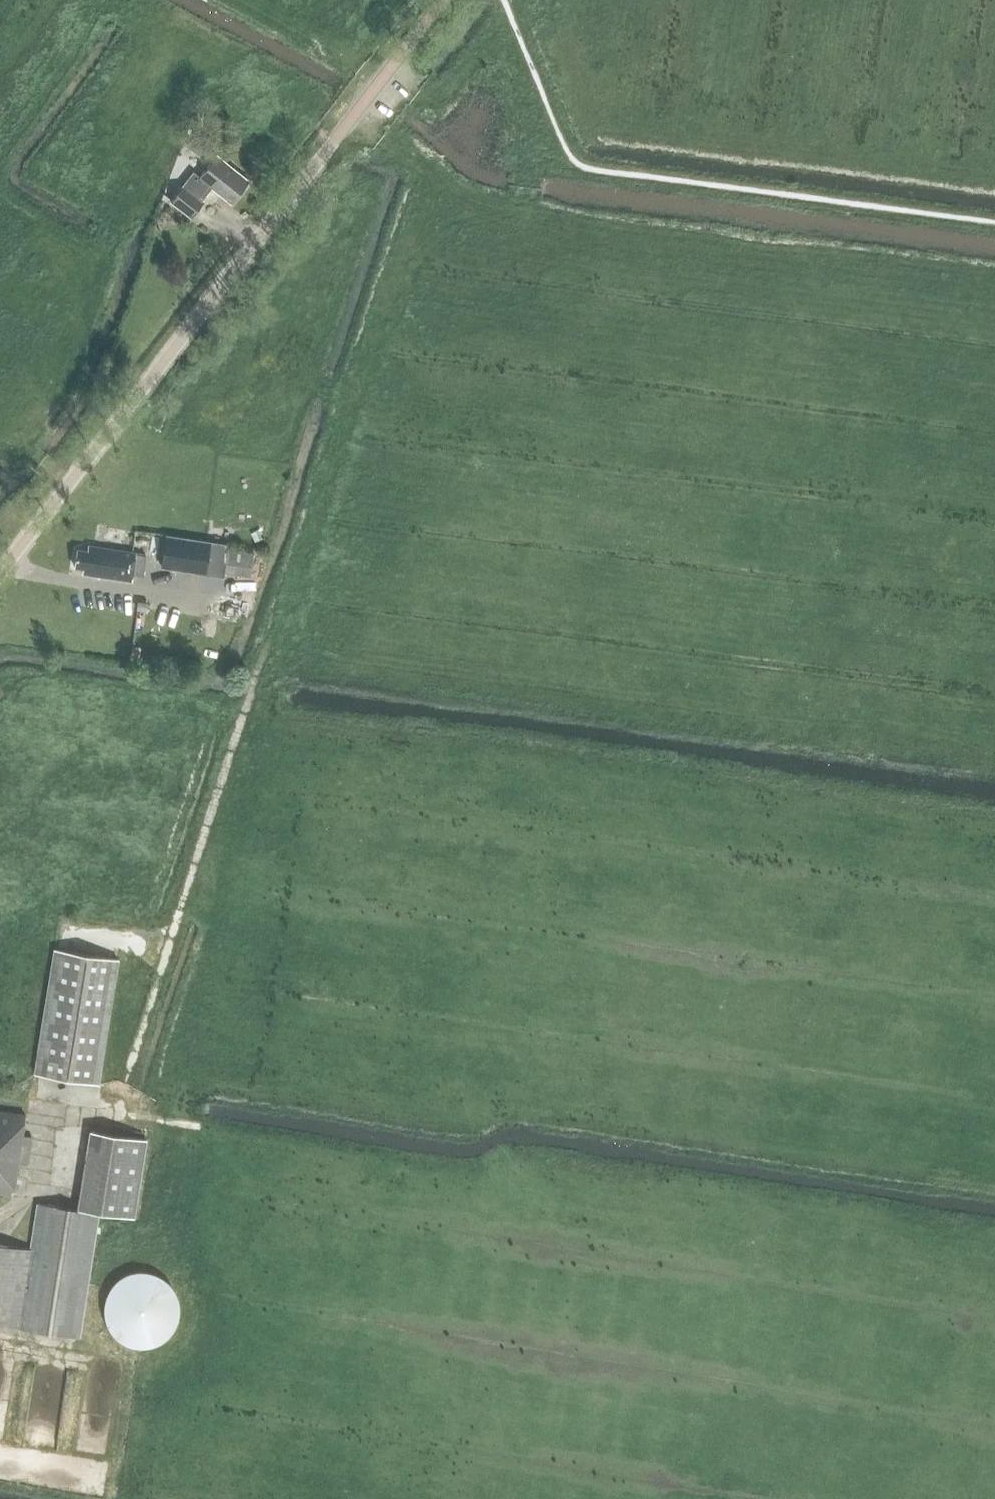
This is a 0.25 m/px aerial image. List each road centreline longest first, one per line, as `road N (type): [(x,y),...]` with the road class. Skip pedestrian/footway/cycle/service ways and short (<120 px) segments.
road 1 (tertiary): [(0,572),(442,0)]

